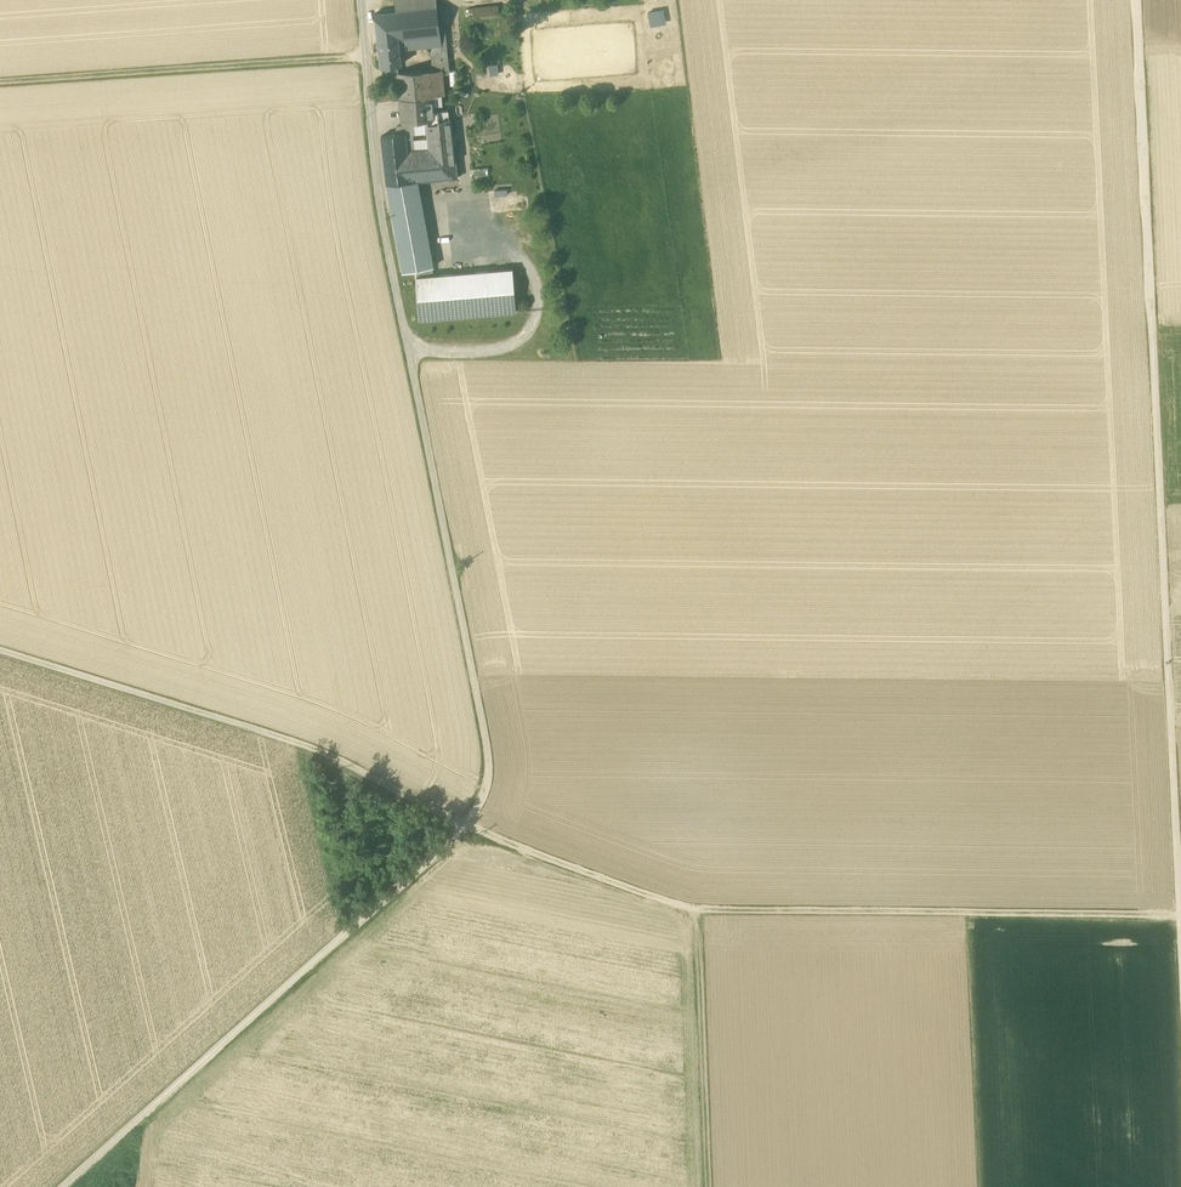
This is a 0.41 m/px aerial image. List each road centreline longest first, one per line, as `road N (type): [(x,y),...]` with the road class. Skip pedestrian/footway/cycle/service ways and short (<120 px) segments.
road 1 (unclassified): [(360,0),(376,169),(488,754),(484,793),(465,826),(65,1186)]
road 2 (track): [(1180,913),(694,909),(465,826),(297,743),(0,652)]
road 3 (track): [(1180,935),(1152,327)]
road 4 (track): [(0,81),(365,55)]
road 5 (track): [(1137,0),(1152,327)]

